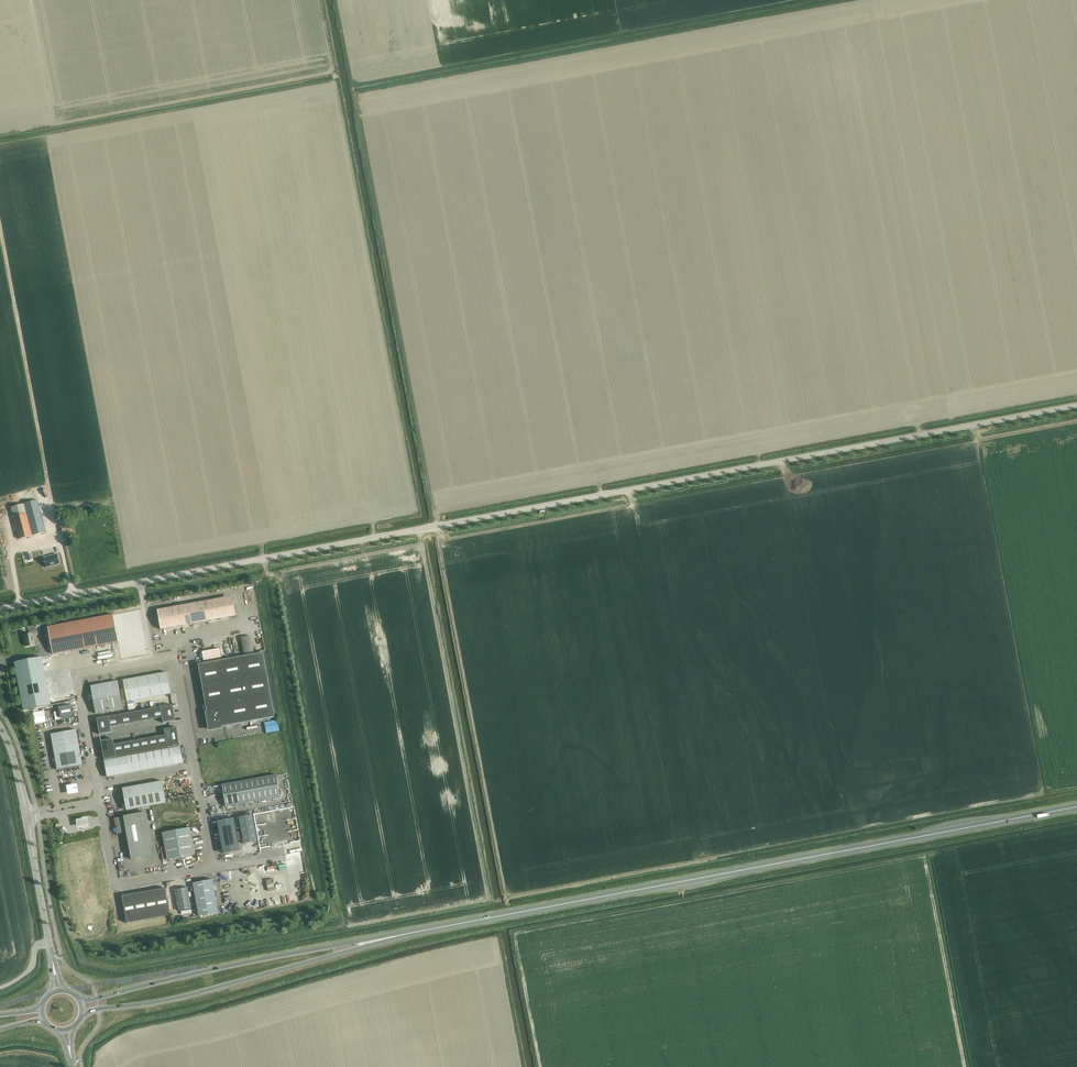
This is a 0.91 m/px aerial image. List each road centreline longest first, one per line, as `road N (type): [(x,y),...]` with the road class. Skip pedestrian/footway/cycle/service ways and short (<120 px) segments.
road 1 (unclassified): [(1076,408),(138,580)]
road 2 (trunk): [(422,931),(1076,807)]
road 3 (trunk): [(82,1013),(163,1001),(422,931)]
road 4 (trunk): [(422,931),(79,999)]
road 5 (unclassified): [(215,868),(174,658),(155,662)]
road 6 (unclassified): [(155,662),(77,677),(99,803)]
road 7 (unclassified): [(99,803),(117,886),(215,868)]
road 8 (unclassified): [(138,580),(0,608)]
road 9 (tertiary): [(49,940),(27,816)]

